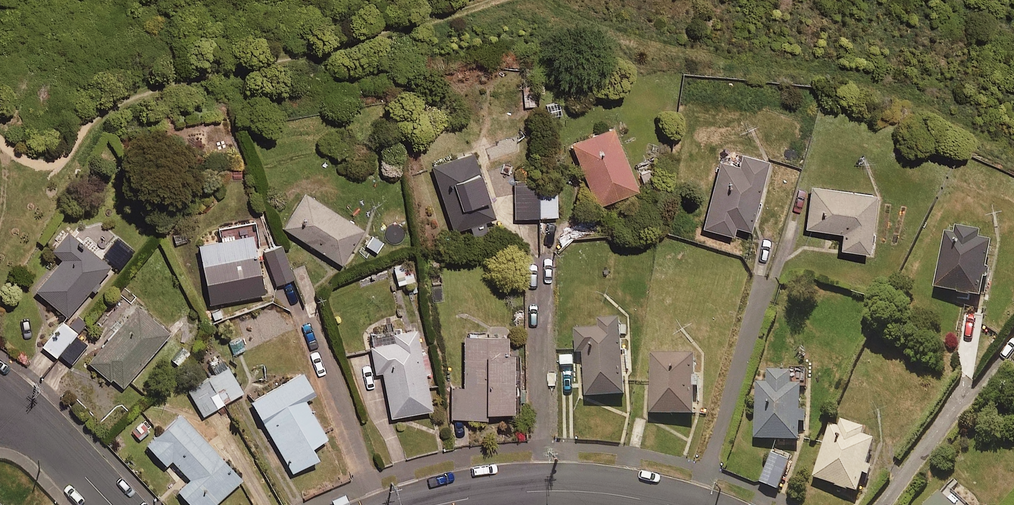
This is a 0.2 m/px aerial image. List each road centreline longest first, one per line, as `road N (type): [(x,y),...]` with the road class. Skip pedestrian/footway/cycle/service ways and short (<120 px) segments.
road 1 (tertiary): [(669,504),(575,489),(498,495)]
road 2 (residential): [(0,396),(116,504)]

